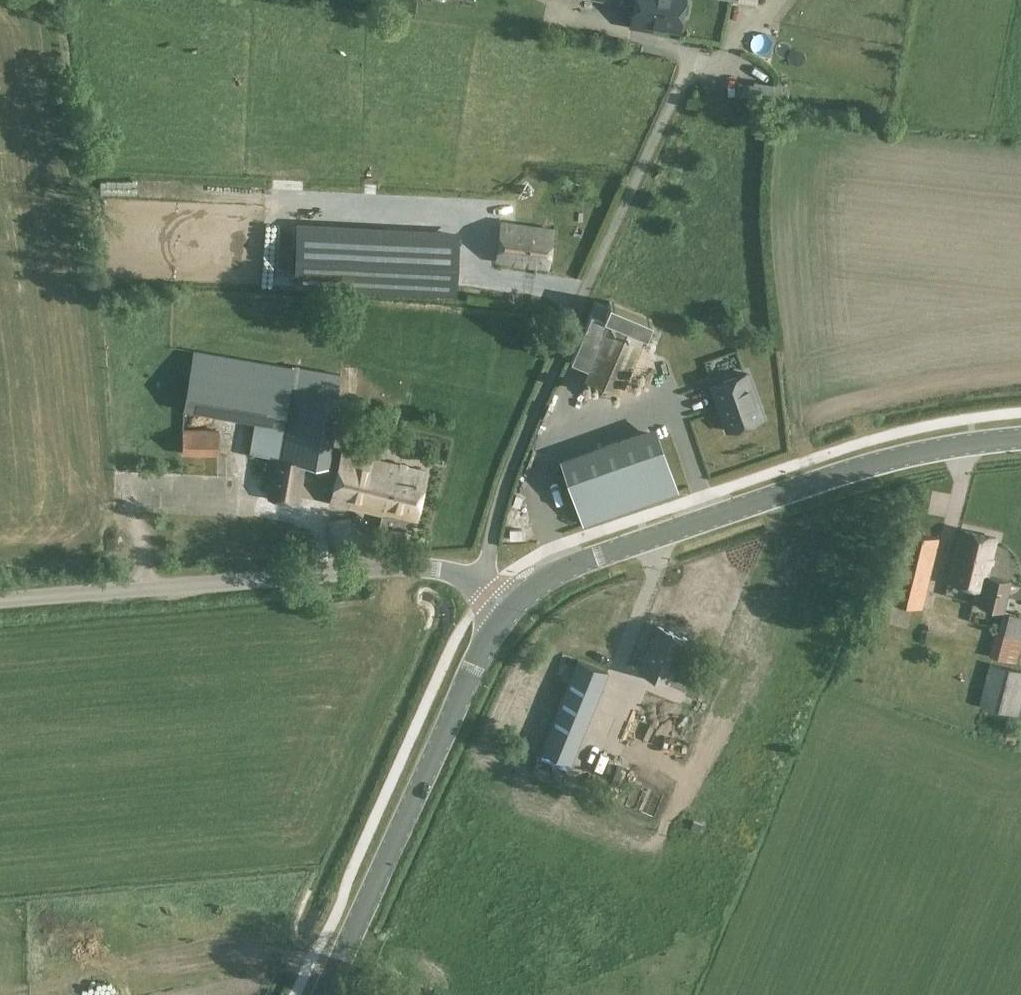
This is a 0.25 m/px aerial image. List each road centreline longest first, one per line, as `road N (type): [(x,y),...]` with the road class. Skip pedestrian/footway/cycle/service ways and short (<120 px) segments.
road 1 (tertiary): [(509,603),(573,564),(861,464),(1020,437)]
road 2 (unclassified): [(0,600),(420,566),(479,581),(509,603)]
road 3 (tertiary): [(322,994),(509,603)]

